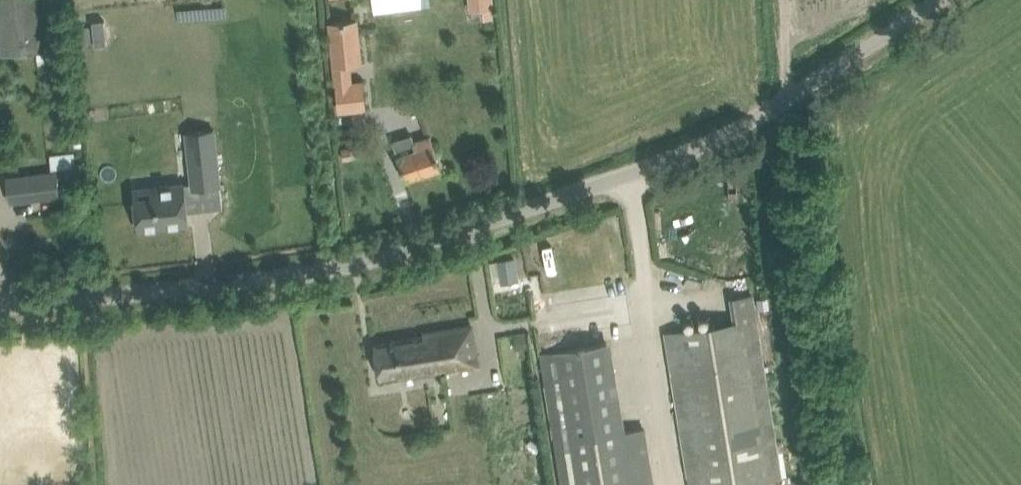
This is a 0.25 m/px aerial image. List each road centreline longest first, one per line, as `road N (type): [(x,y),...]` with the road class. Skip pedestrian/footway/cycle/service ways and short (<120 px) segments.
road 1 (unclassified): [(0,292),(260,267),(369,249),(499,214),(694,138),(919,0)]

